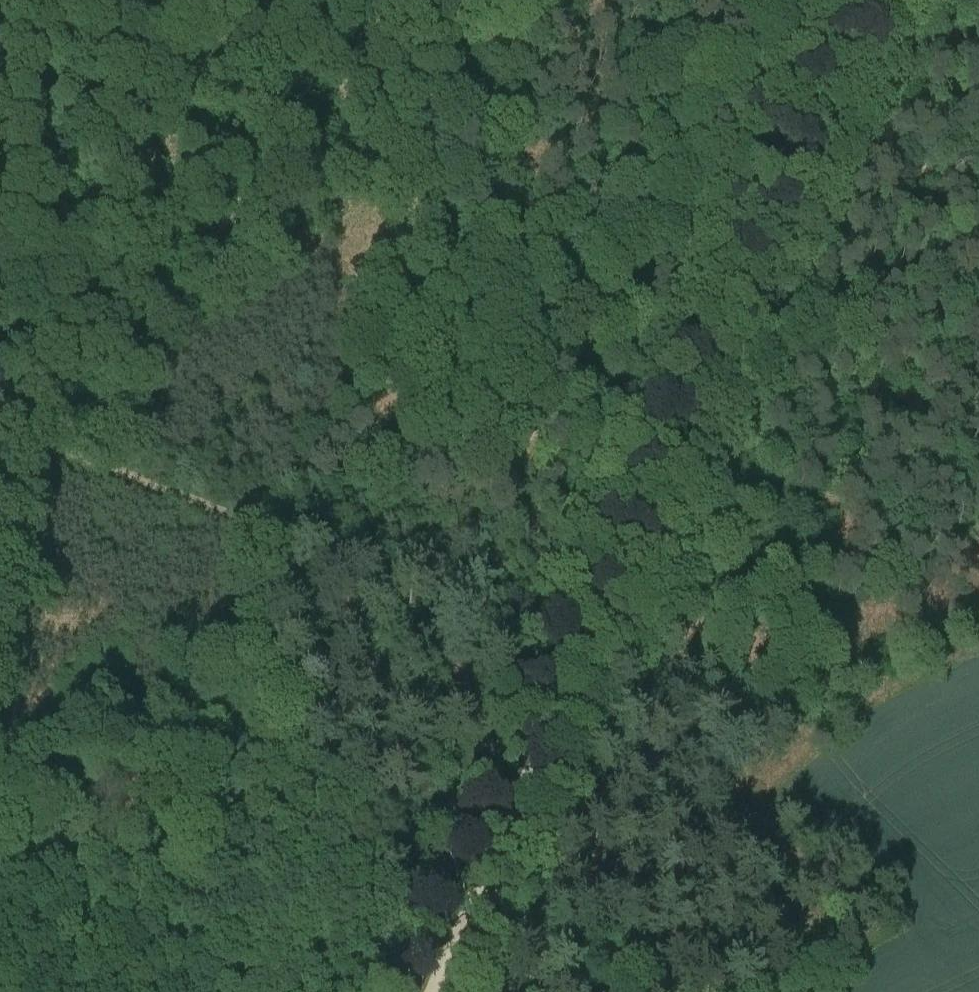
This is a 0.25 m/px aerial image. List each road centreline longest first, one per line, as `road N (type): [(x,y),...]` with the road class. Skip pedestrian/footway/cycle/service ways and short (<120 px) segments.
road 1 (track): [(580,657),(0,428)]
road 2 (track): [(580,657),(421,991)]
road 3 (track): [(731,329),(580,657)]
road 4 (track): [(876,0),(731,329)]
road 5 (track): [(978,293),(731,329)]

